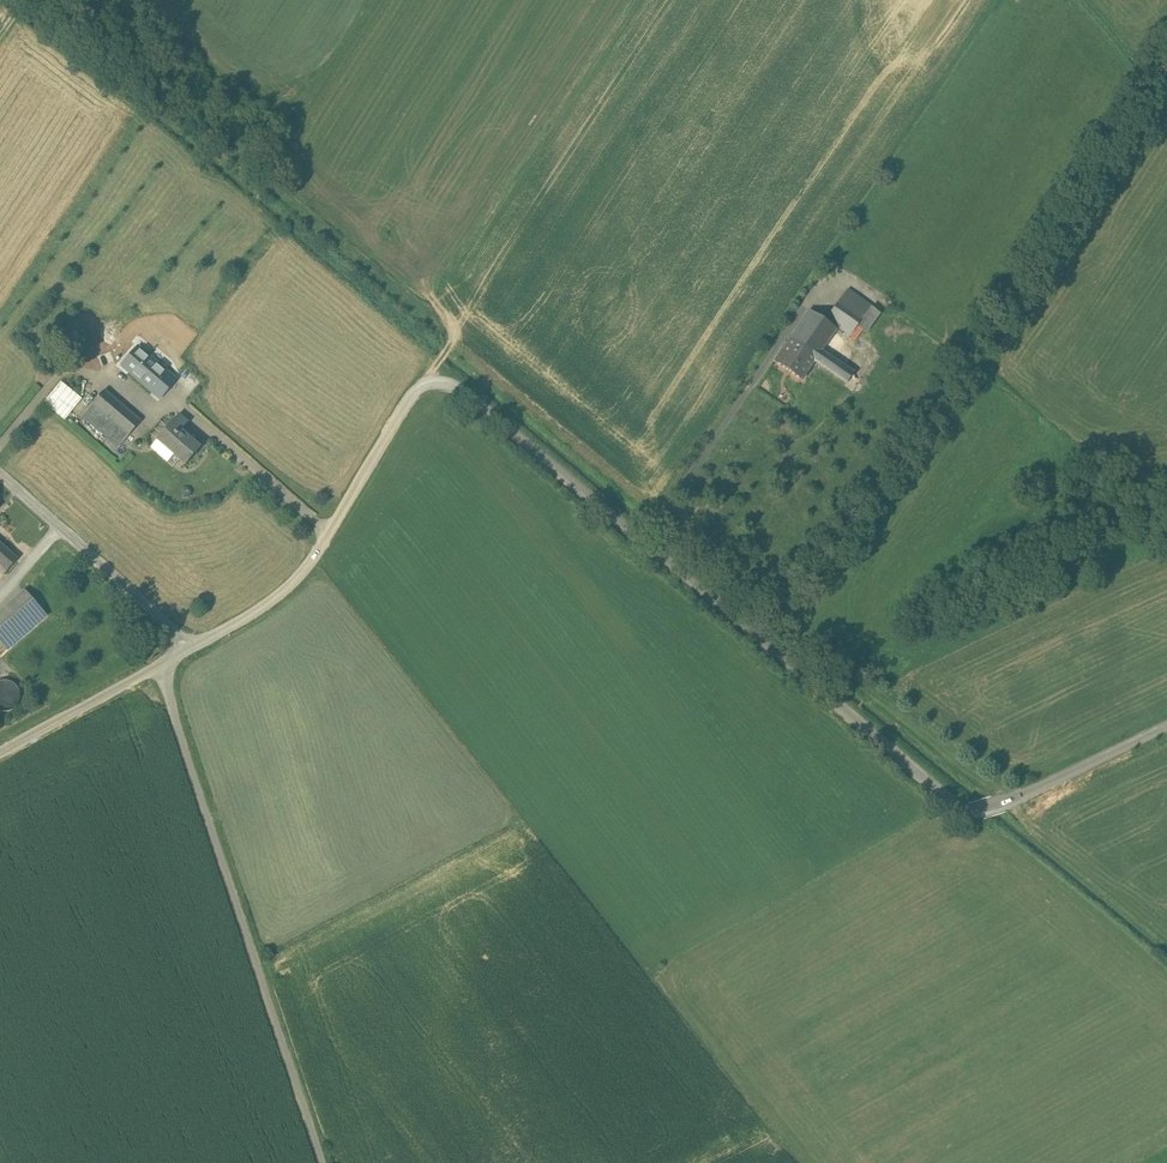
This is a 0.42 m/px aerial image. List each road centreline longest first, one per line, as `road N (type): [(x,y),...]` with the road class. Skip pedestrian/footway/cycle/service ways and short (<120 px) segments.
road 1 (unclassified): [(1166,721),(965,810),(448,384),(414,395),(304,571),(277,598),(194,646)]
road 2 (unclassified): [(324,1162),(158,665)]
road 3 (unclassified): [(194,646),(0,477)]
road 4 (unclassified): [(0,753),(158,665)]

